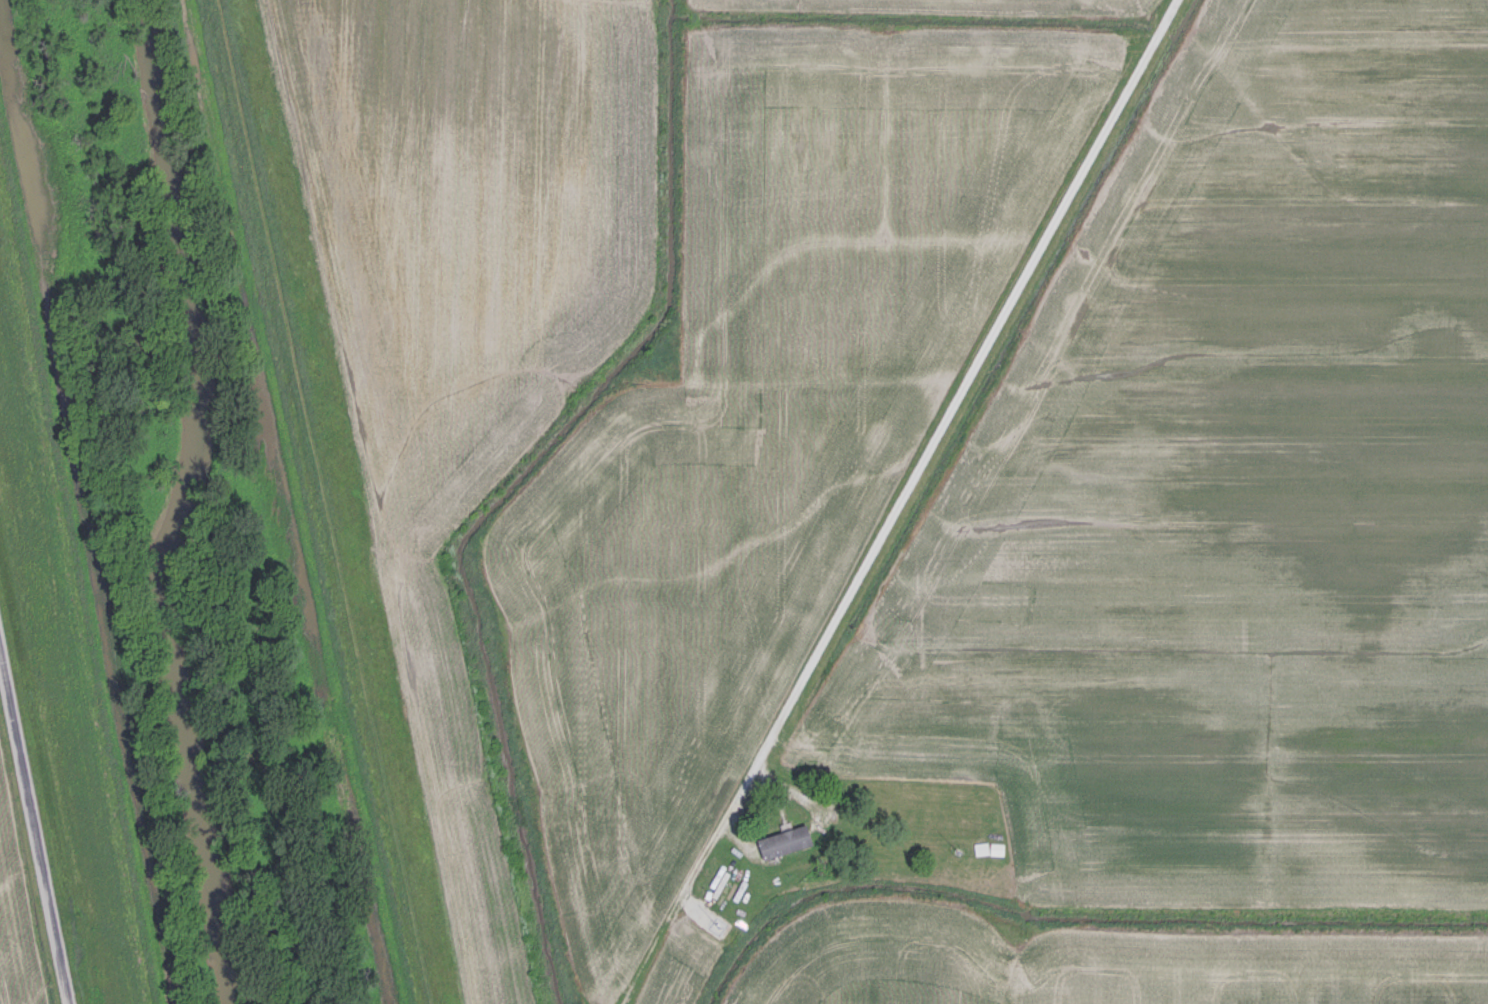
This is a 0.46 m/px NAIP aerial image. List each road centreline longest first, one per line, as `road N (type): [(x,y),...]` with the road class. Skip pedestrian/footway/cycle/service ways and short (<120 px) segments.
road 1 (residential): [(601,953),(1126,0)]

